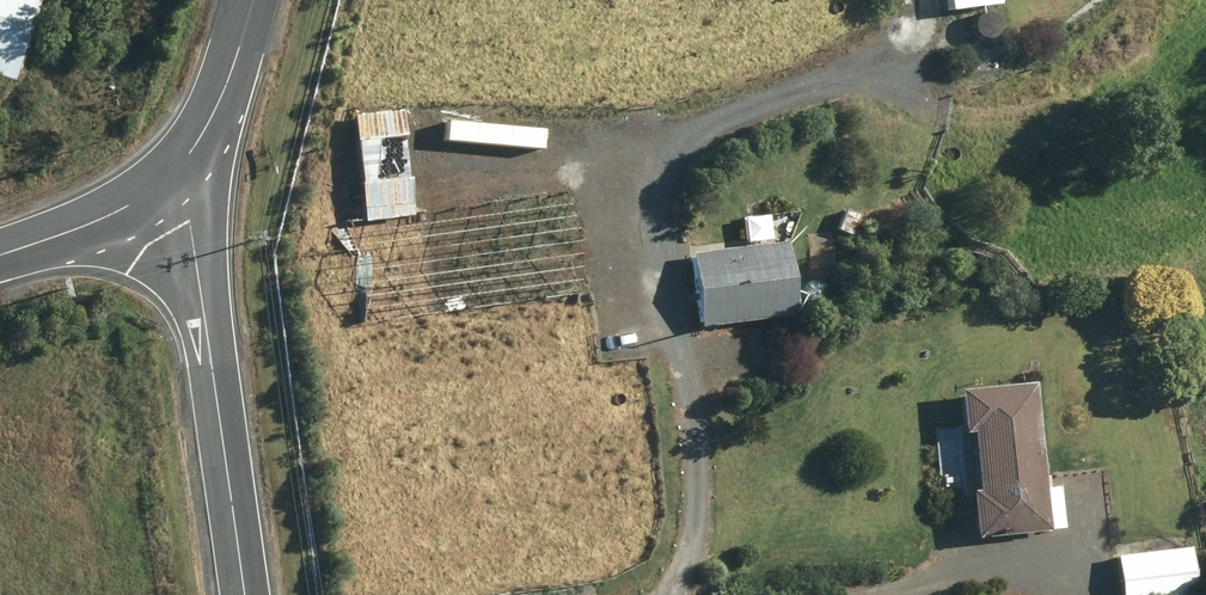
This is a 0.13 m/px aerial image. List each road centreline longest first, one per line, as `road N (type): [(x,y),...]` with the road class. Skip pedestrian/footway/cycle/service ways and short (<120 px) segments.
road 1 (unclassified): [(246,594),(196,236),(164,191)]
road 2 (tertiary): [(164,191),(202,152),(224,111),(255,0)]
road 3 (tertiary): [(0,257),(75,233),(164,191)]

